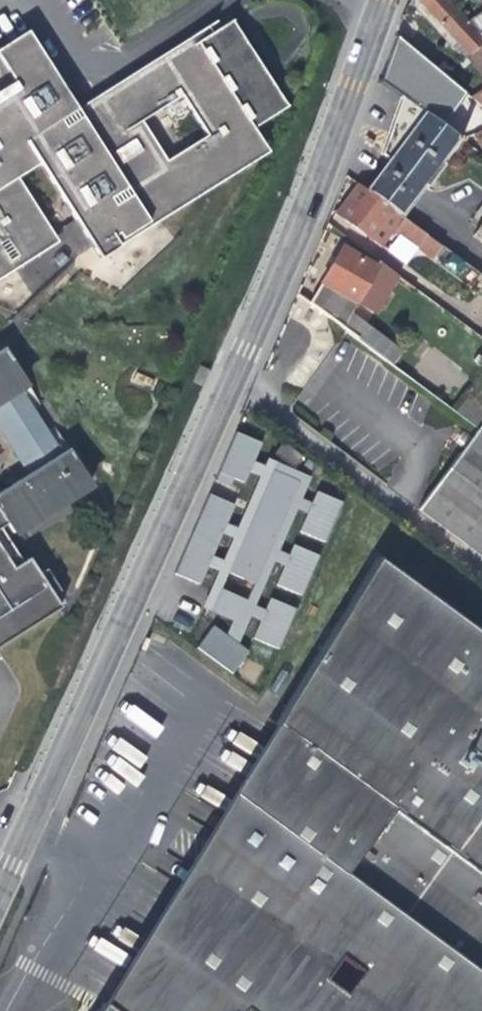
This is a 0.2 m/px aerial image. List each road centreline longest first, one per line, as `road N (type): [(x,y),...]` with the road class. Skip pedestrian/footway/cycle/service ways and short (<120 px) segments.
road 1 (residential): [(0,860),(313,200),(381,0)]

